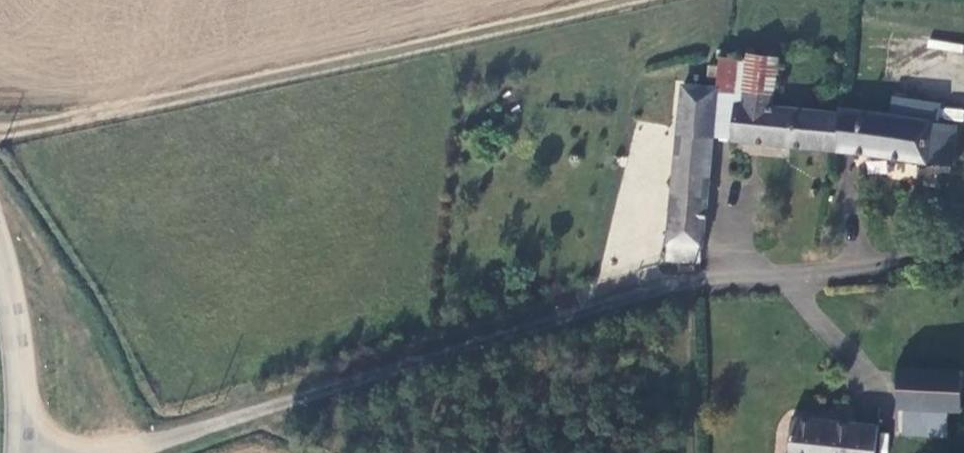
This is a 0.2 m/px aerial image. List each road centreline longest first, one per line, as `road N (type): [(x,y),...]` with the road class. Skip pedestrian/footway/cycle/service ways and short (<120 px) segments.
road 1 (unclassified): [(49,452),(147,444),(652,289),(905,265),(963,242)]
road 2 (tertiary): [(19,452),(16,356),(0,259)]

